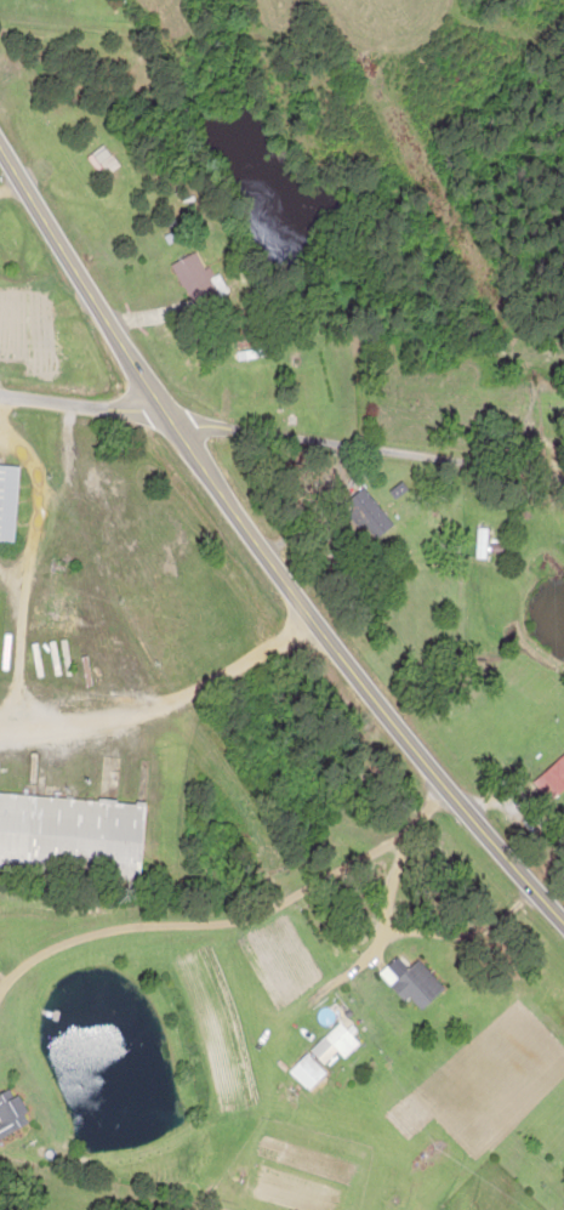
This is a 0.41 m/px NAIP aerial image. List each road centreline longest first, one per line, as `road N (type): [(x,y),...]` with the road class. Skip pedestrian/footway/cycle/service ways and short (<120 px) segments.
road 1 (primary): [(563,910),(471,807),(177,416),(0,144)]
road 2 (residential): [(563,463),(0,387)]

